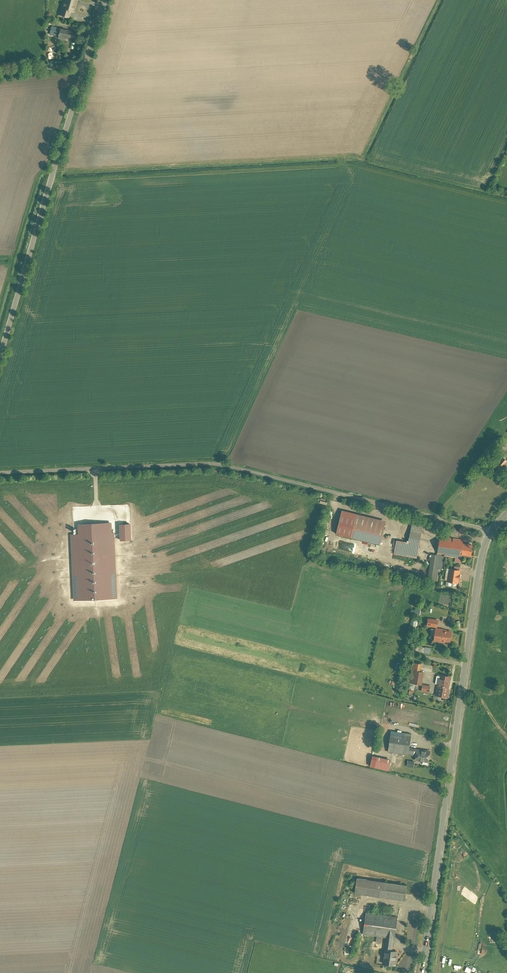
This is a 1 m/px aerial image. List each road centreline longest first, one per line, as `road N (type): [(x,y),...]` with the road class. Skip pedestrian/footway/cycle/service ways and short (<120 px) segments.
road 1 (unclassified): [(490,533),(221,464),(0,472)]
road 2 (tertiary): [(422,972),(490,533)]
road 3 (unclassified): [(0,356),(85,63)]

